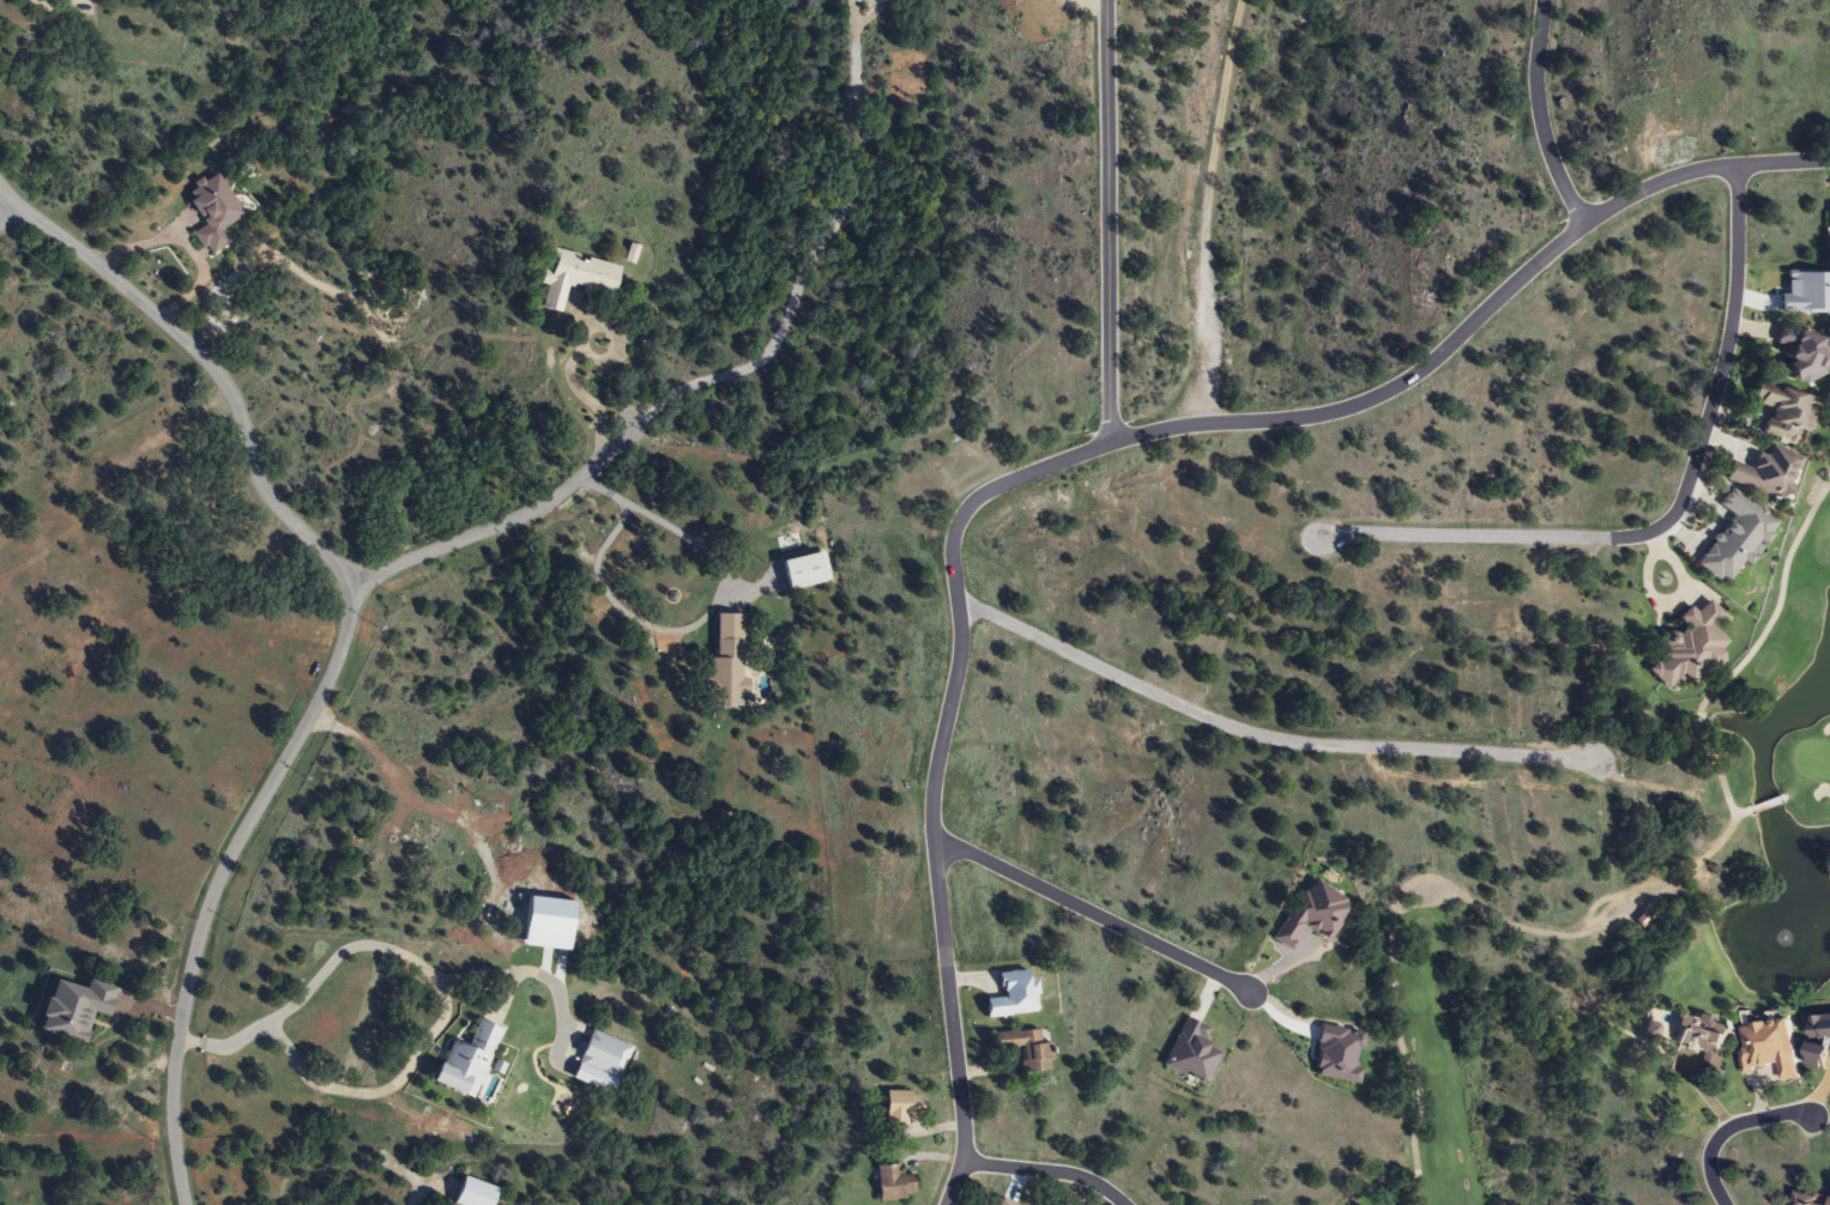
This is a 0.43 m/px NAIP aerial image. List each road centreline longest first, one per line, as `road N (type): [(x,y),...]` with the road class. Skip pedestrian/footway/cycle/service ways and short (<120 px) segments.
road 1 (residential): [(946,1204),(962,1159),(962,1115),(930,815),(959,643),(950,538),(961,511),(1004,479),(1170,428),(1291,420),(1352,407),(1412,375),(1587,222),(1647,187),(1734,163),(1829,159)]
road 2 (residential): [(184,1204),(171,1131),(173,1064),(204,919),(240,834),(303,731),(356,585),(267,497),(241,410),(210,365),(12,198)]
road 3 (residential): [(1324,535),(1626,538),(1668,519),(1720,386),(1738,277),(1734,163)]
road 4 (residential): [(1596,763),(1250,731),(1207,719),(958,601)]
road 5 (residential): [(1107,444),(1104,0)]
road 6 (residential): [(935,844),(966,852),(1250,992)]
road 7 (residential): [(356,585),(527,514),(623,440)]
road 8 (residential): [(1544,0),(1536,66),(1545,146),(1587,222)]
road 9 (residential): [(1725,1204),(1709,1165),(1720,1133),(1758,1116),(1819,1113)]
road 10 (residential): [(962,1159),(1089,1179),(1123,1204)]

